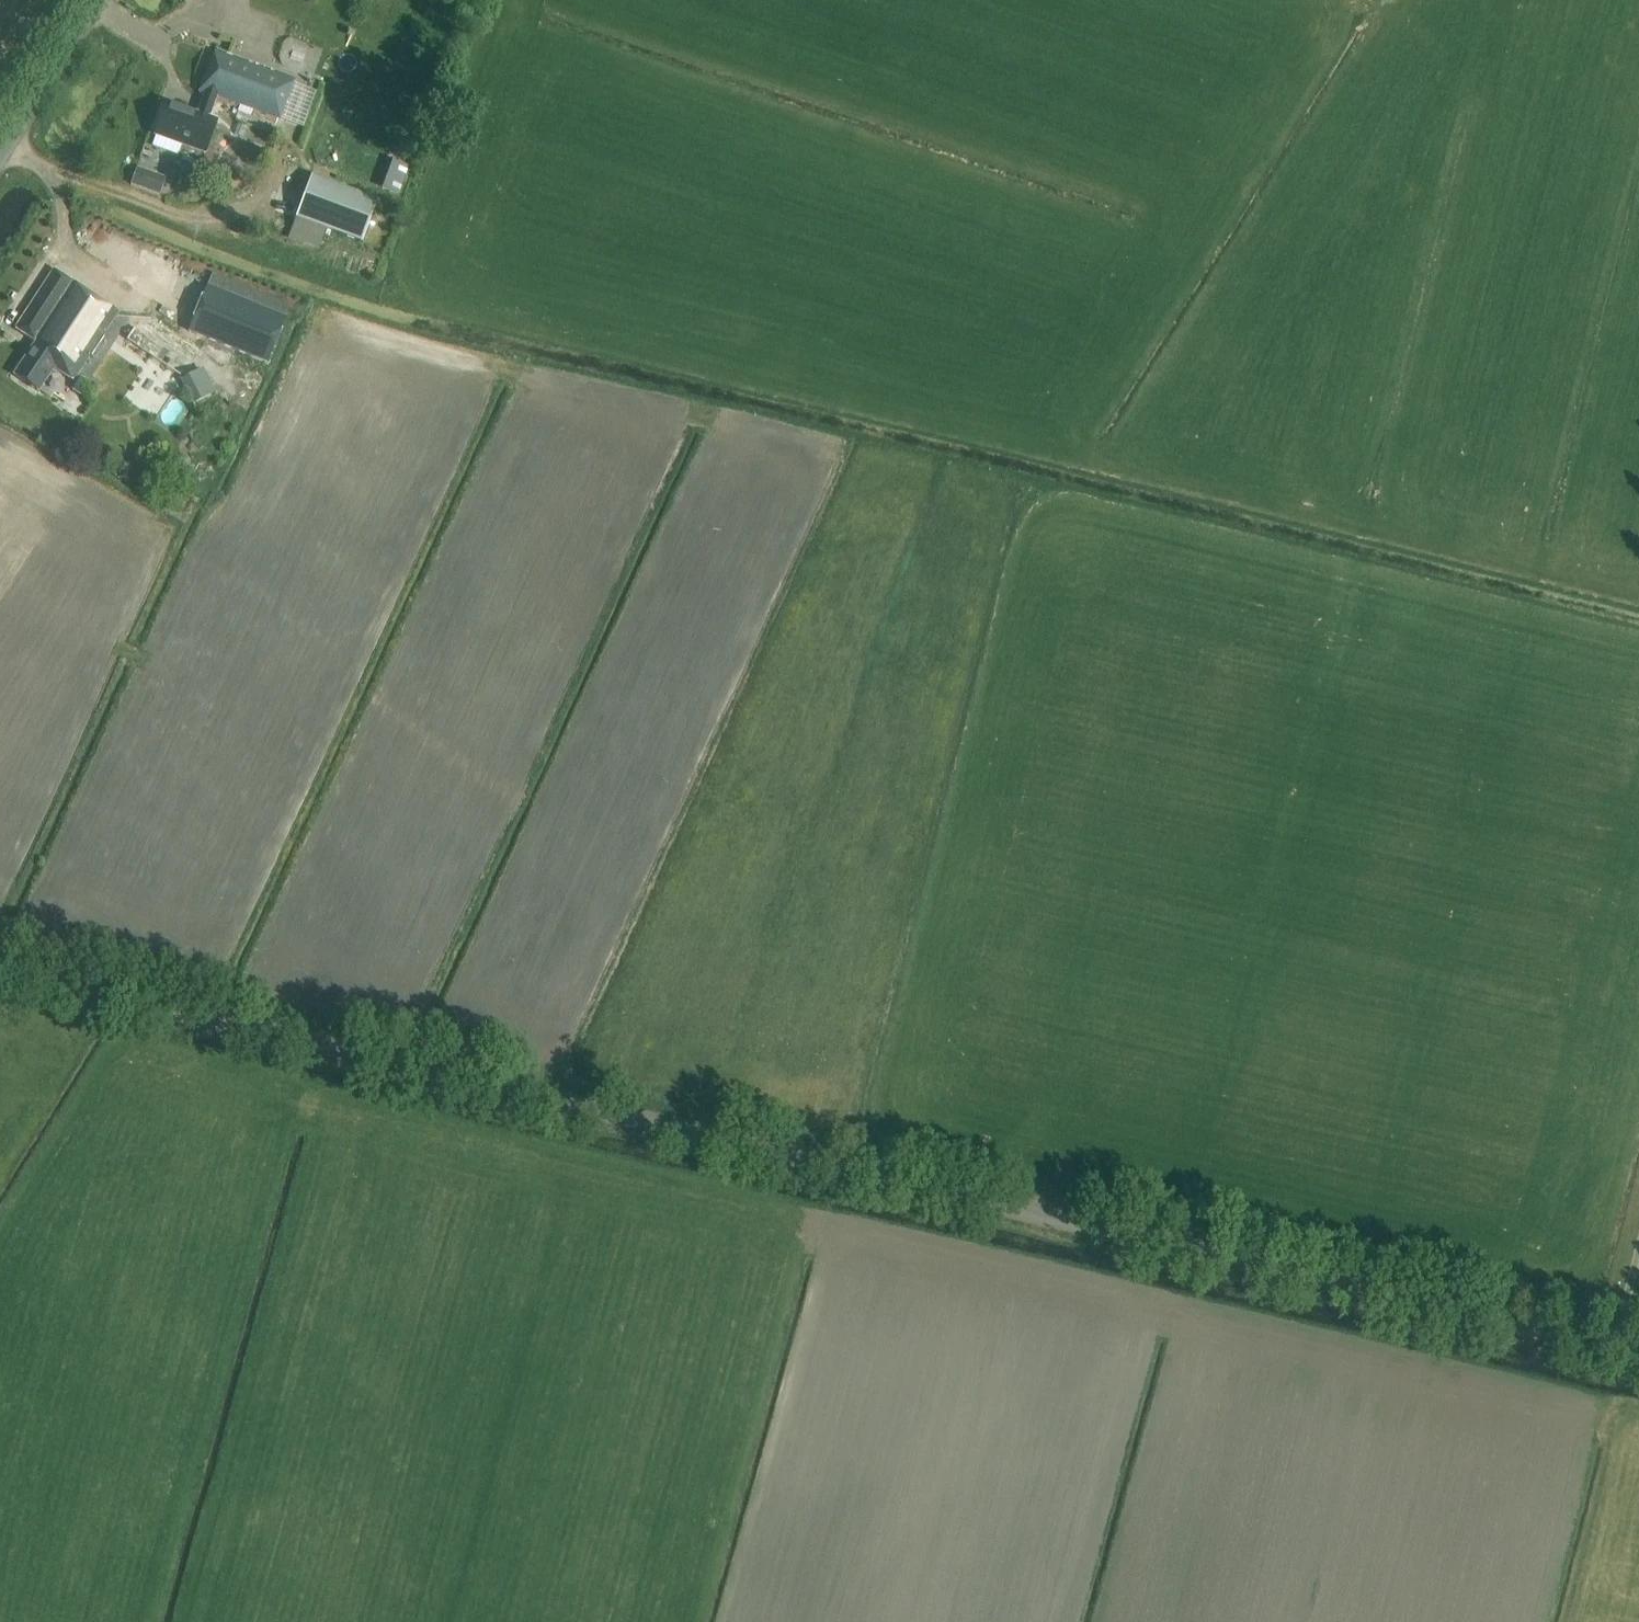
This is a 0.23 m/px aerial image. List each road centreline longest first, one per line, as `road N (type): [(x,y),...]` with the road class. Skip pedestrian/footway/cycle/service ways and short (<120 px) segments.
road 1 (unclassified): [(1638,1354),(0,969)]
road 2 (track): [(38,164),(189,220),(222,220),(248,206),(273,177)]
road 3 (unclassified): [(0,156),(99,0)]

